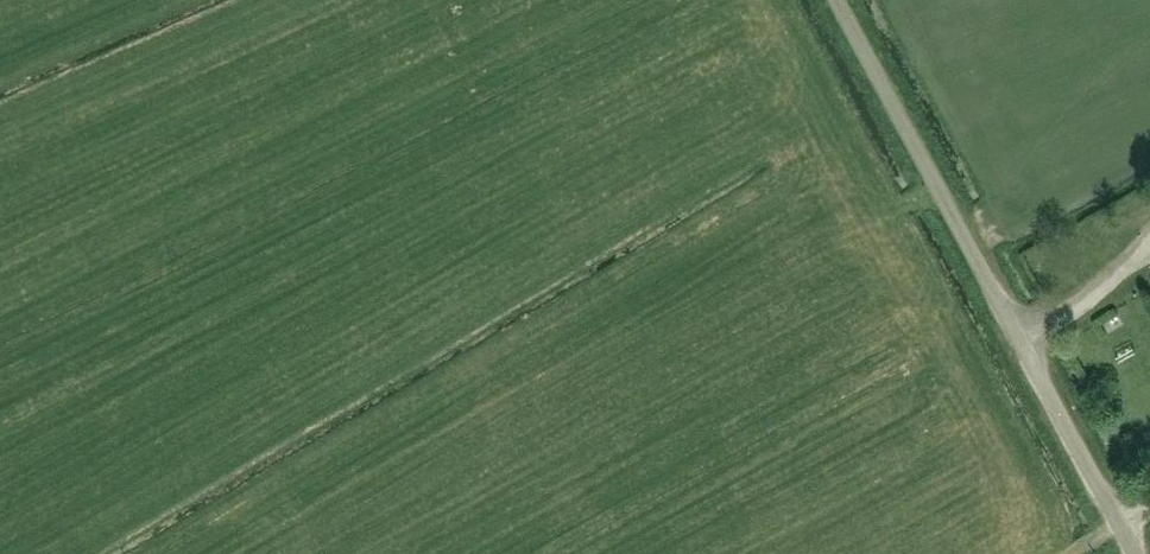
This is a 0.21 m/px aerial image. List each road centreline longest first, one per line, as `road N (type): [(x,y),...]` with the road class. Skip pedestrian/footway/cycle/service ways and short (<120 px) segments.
road 1 (unclassified): [(1134,553),(836,0)]

